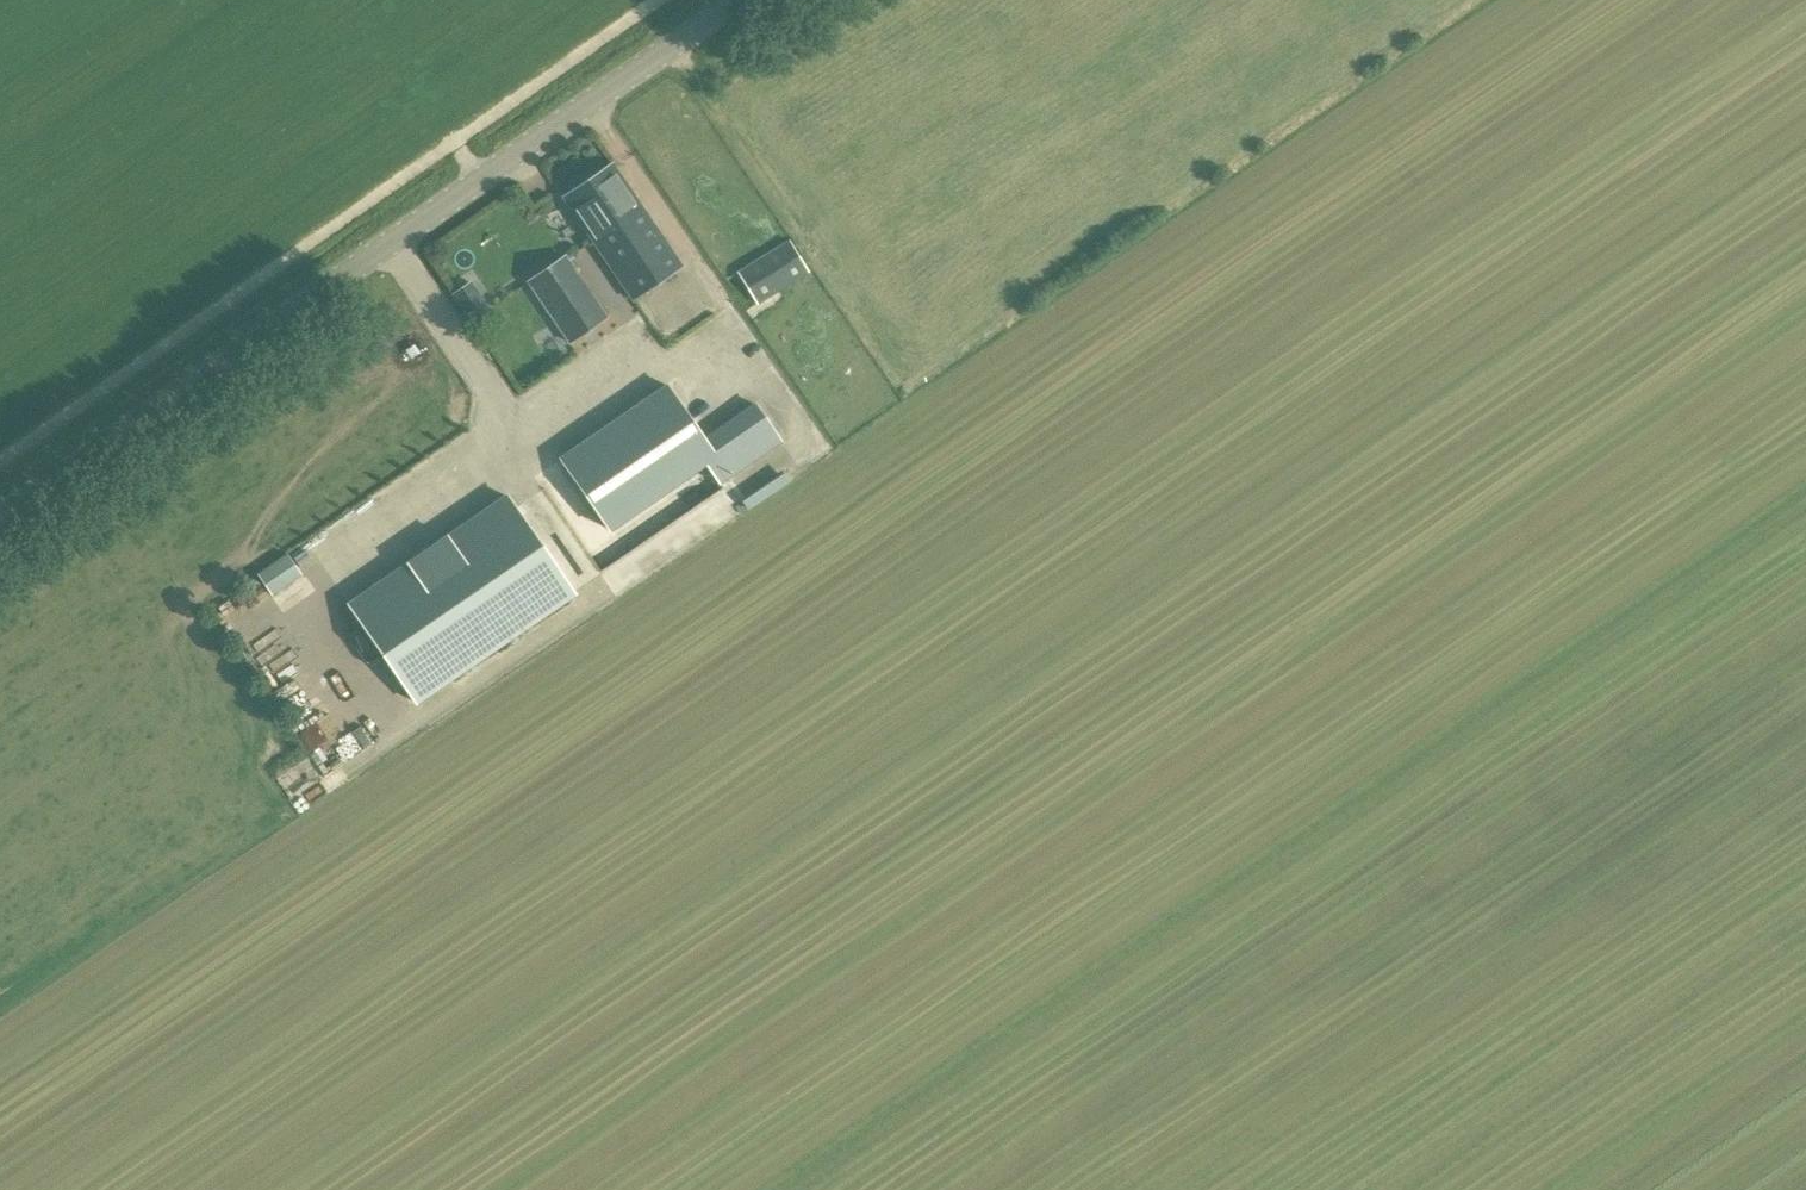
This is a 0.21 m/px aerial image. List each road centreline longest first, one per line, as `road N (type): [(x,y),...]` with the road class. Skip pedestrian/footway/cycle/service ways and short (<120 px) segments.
road 1 (tertiary): [(0,518),(740,0)]

